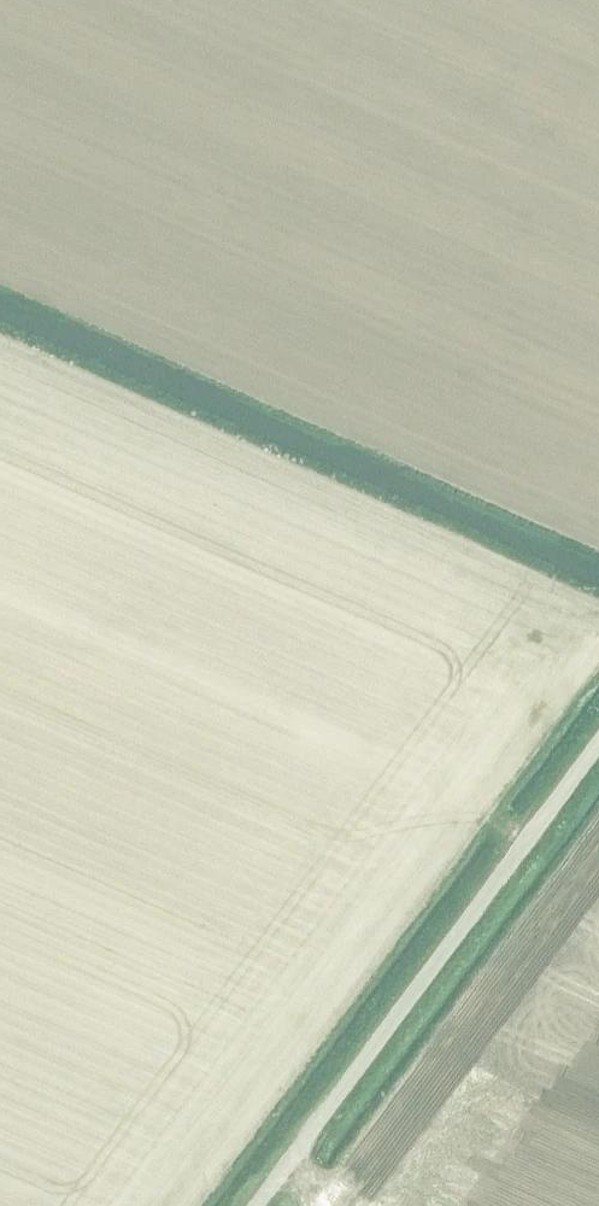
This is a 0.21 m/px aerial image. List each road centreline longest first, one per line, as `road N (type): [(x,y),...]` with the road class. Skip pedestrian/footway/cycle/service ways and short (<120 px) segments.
road 1 (unclassified): [(253,1205),(598,737)]

